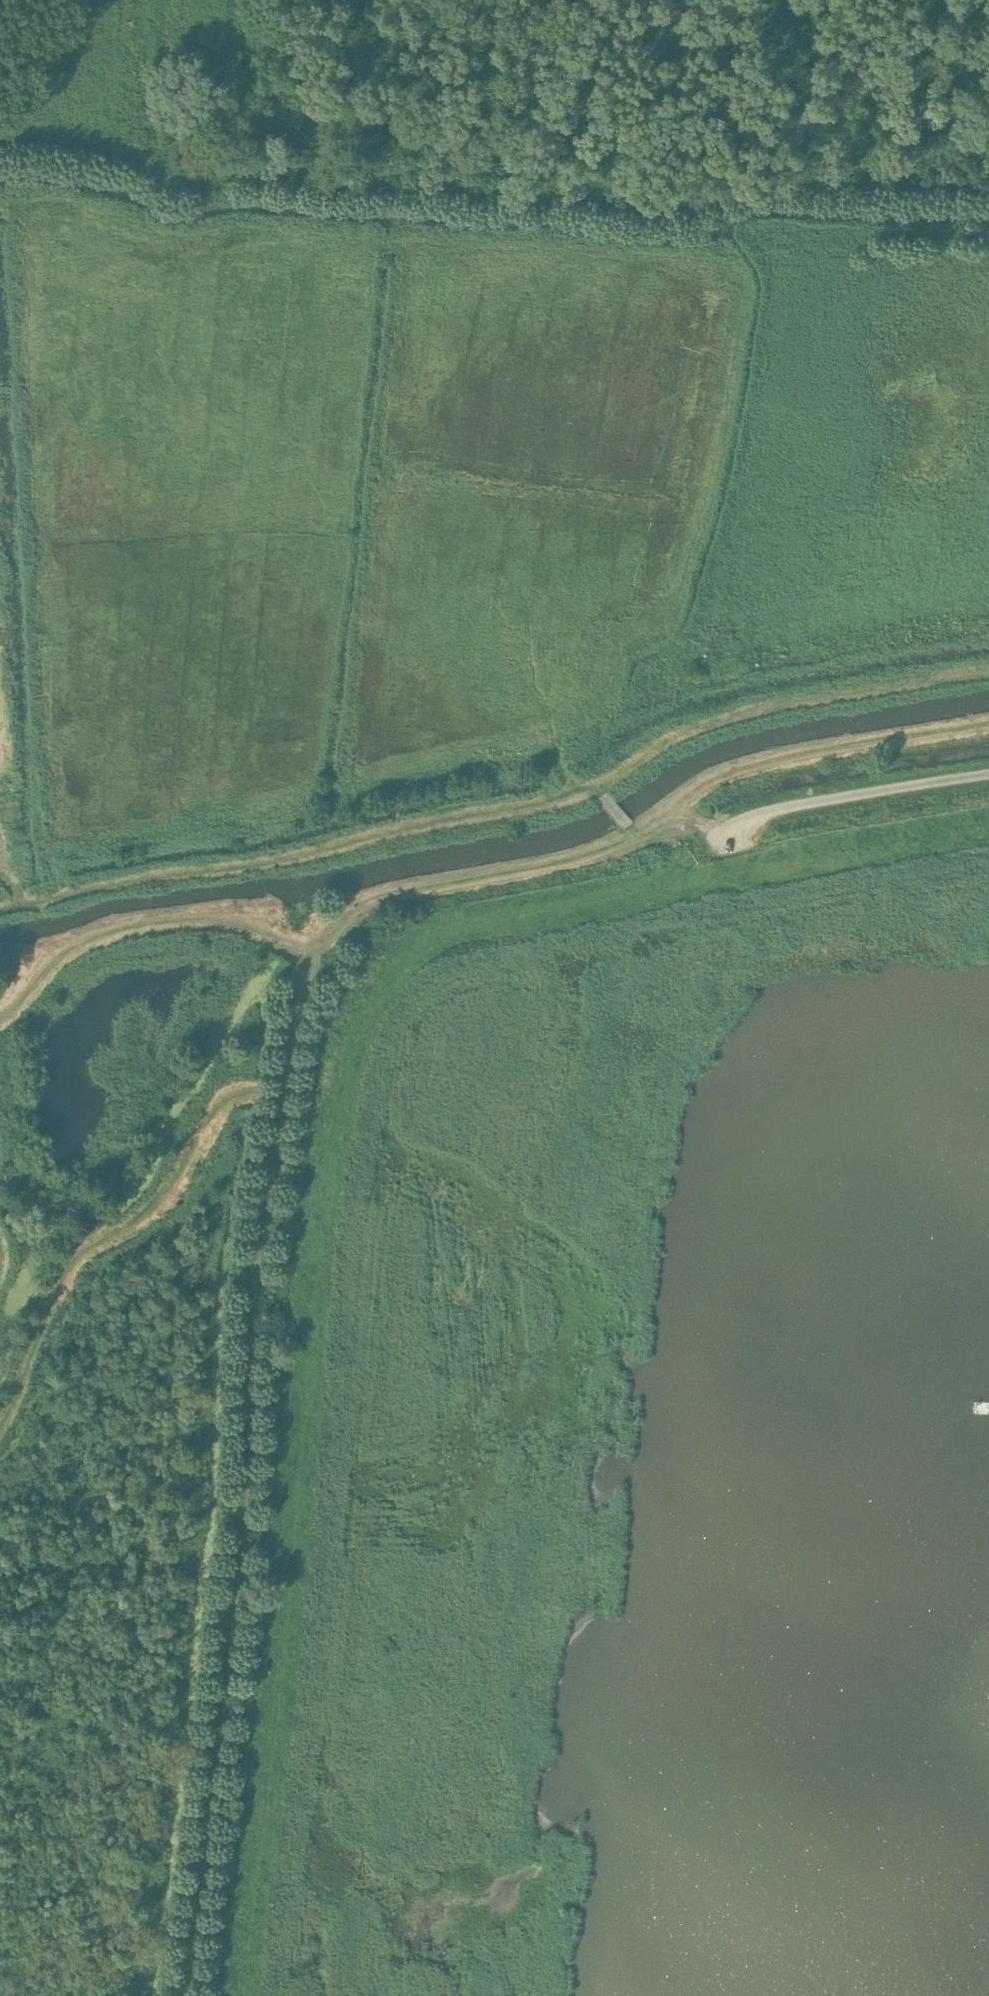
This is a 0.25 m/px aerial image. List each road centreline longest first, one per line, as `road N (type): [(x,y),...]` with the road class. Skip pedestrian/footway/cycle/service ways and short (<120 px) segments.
road 1 (unclassified): [(988,775),(760,812),(719,836)]

